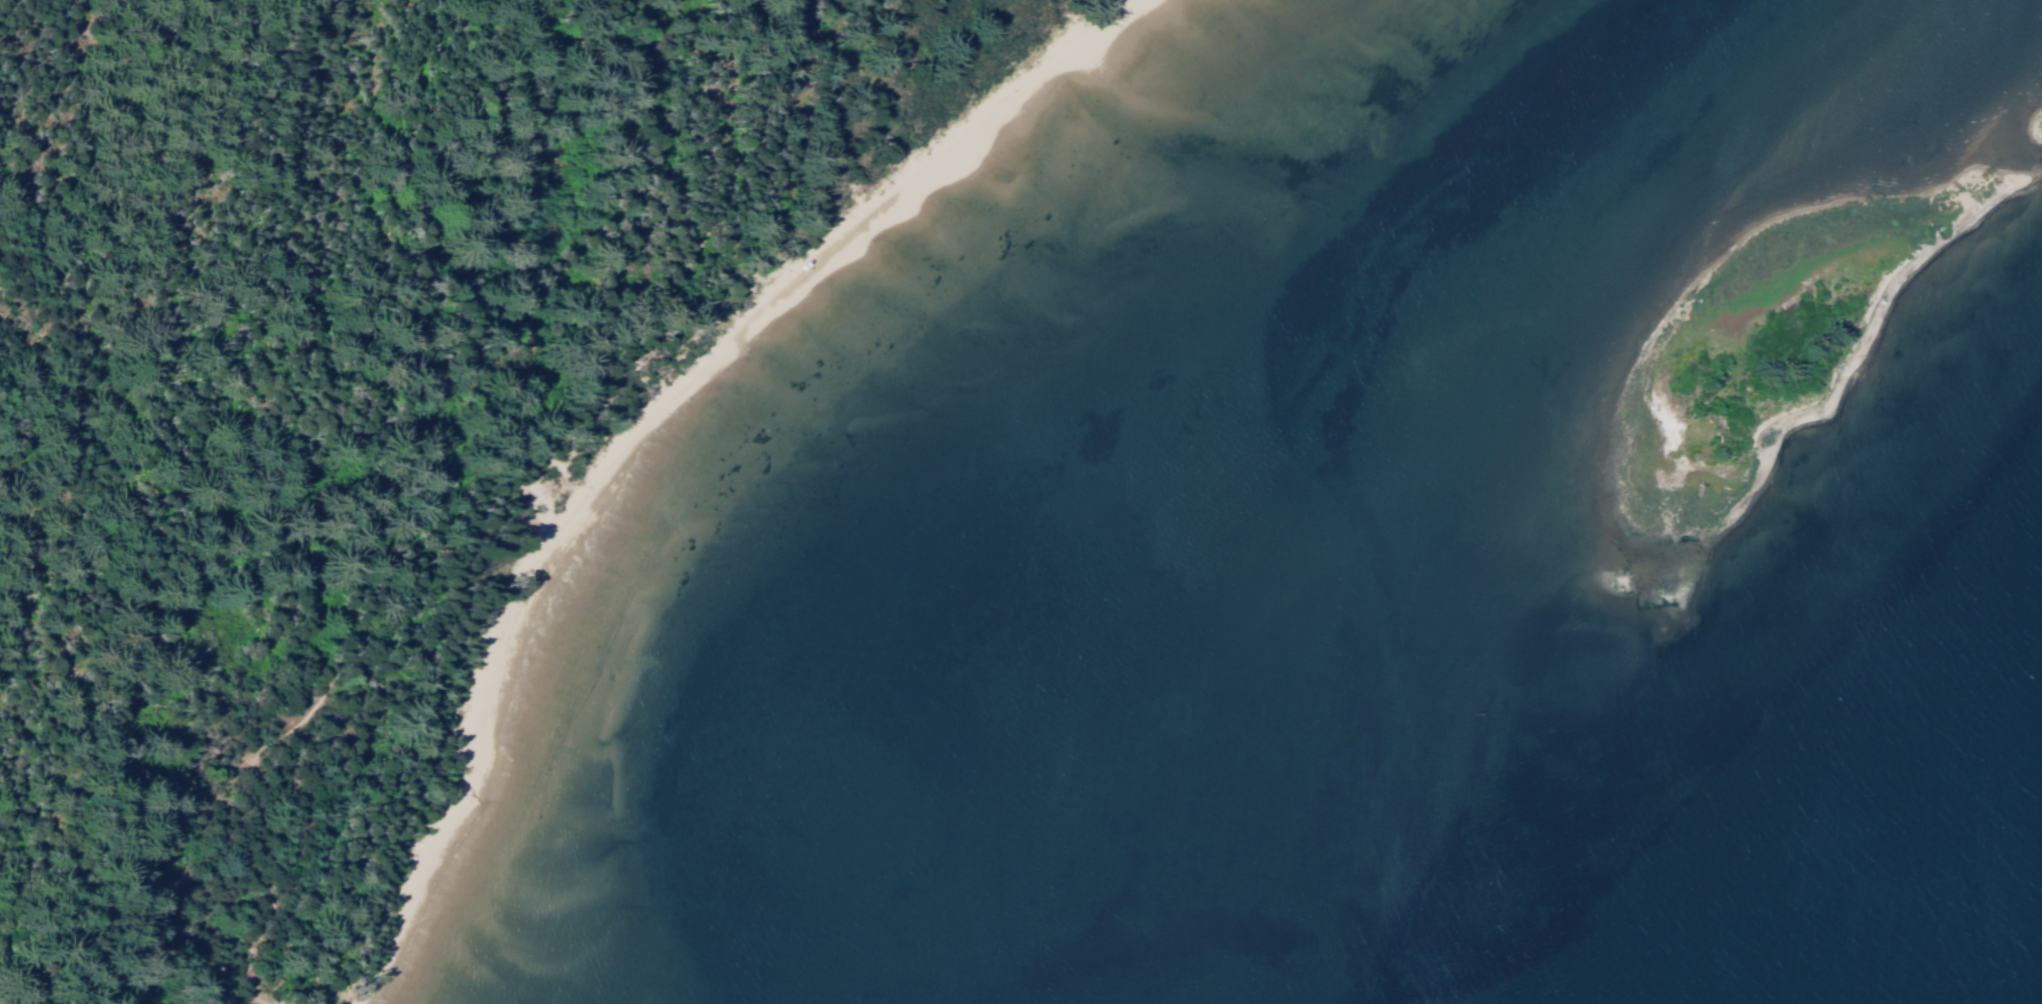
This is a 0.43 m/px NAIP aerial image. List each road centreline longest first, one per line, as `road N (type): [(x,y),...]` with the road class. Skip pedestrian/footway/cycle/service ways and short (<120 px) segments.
road 1 (track): [(832,0),(744,85),(730,137),(733,201),(688,285),(665,361),(425,616),(208,801),(184,855),(168,941),(241,1003)]

